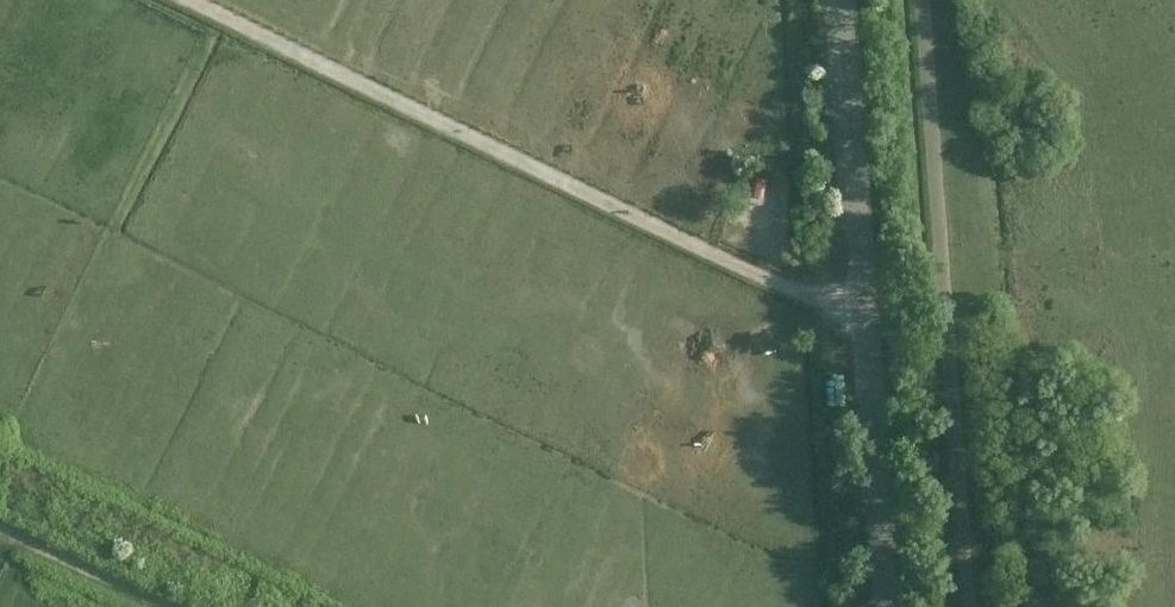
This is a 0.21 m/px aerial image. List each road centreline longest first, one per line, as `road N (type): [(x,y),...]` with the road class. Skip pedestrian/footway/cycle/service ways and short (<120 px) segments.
road 1 (track): [(190,0),(788,286),(866,306)]
road 2 (unclassified): [(888,606),(843,0)]
road 3 (track): [(0,544),(135,606)]

